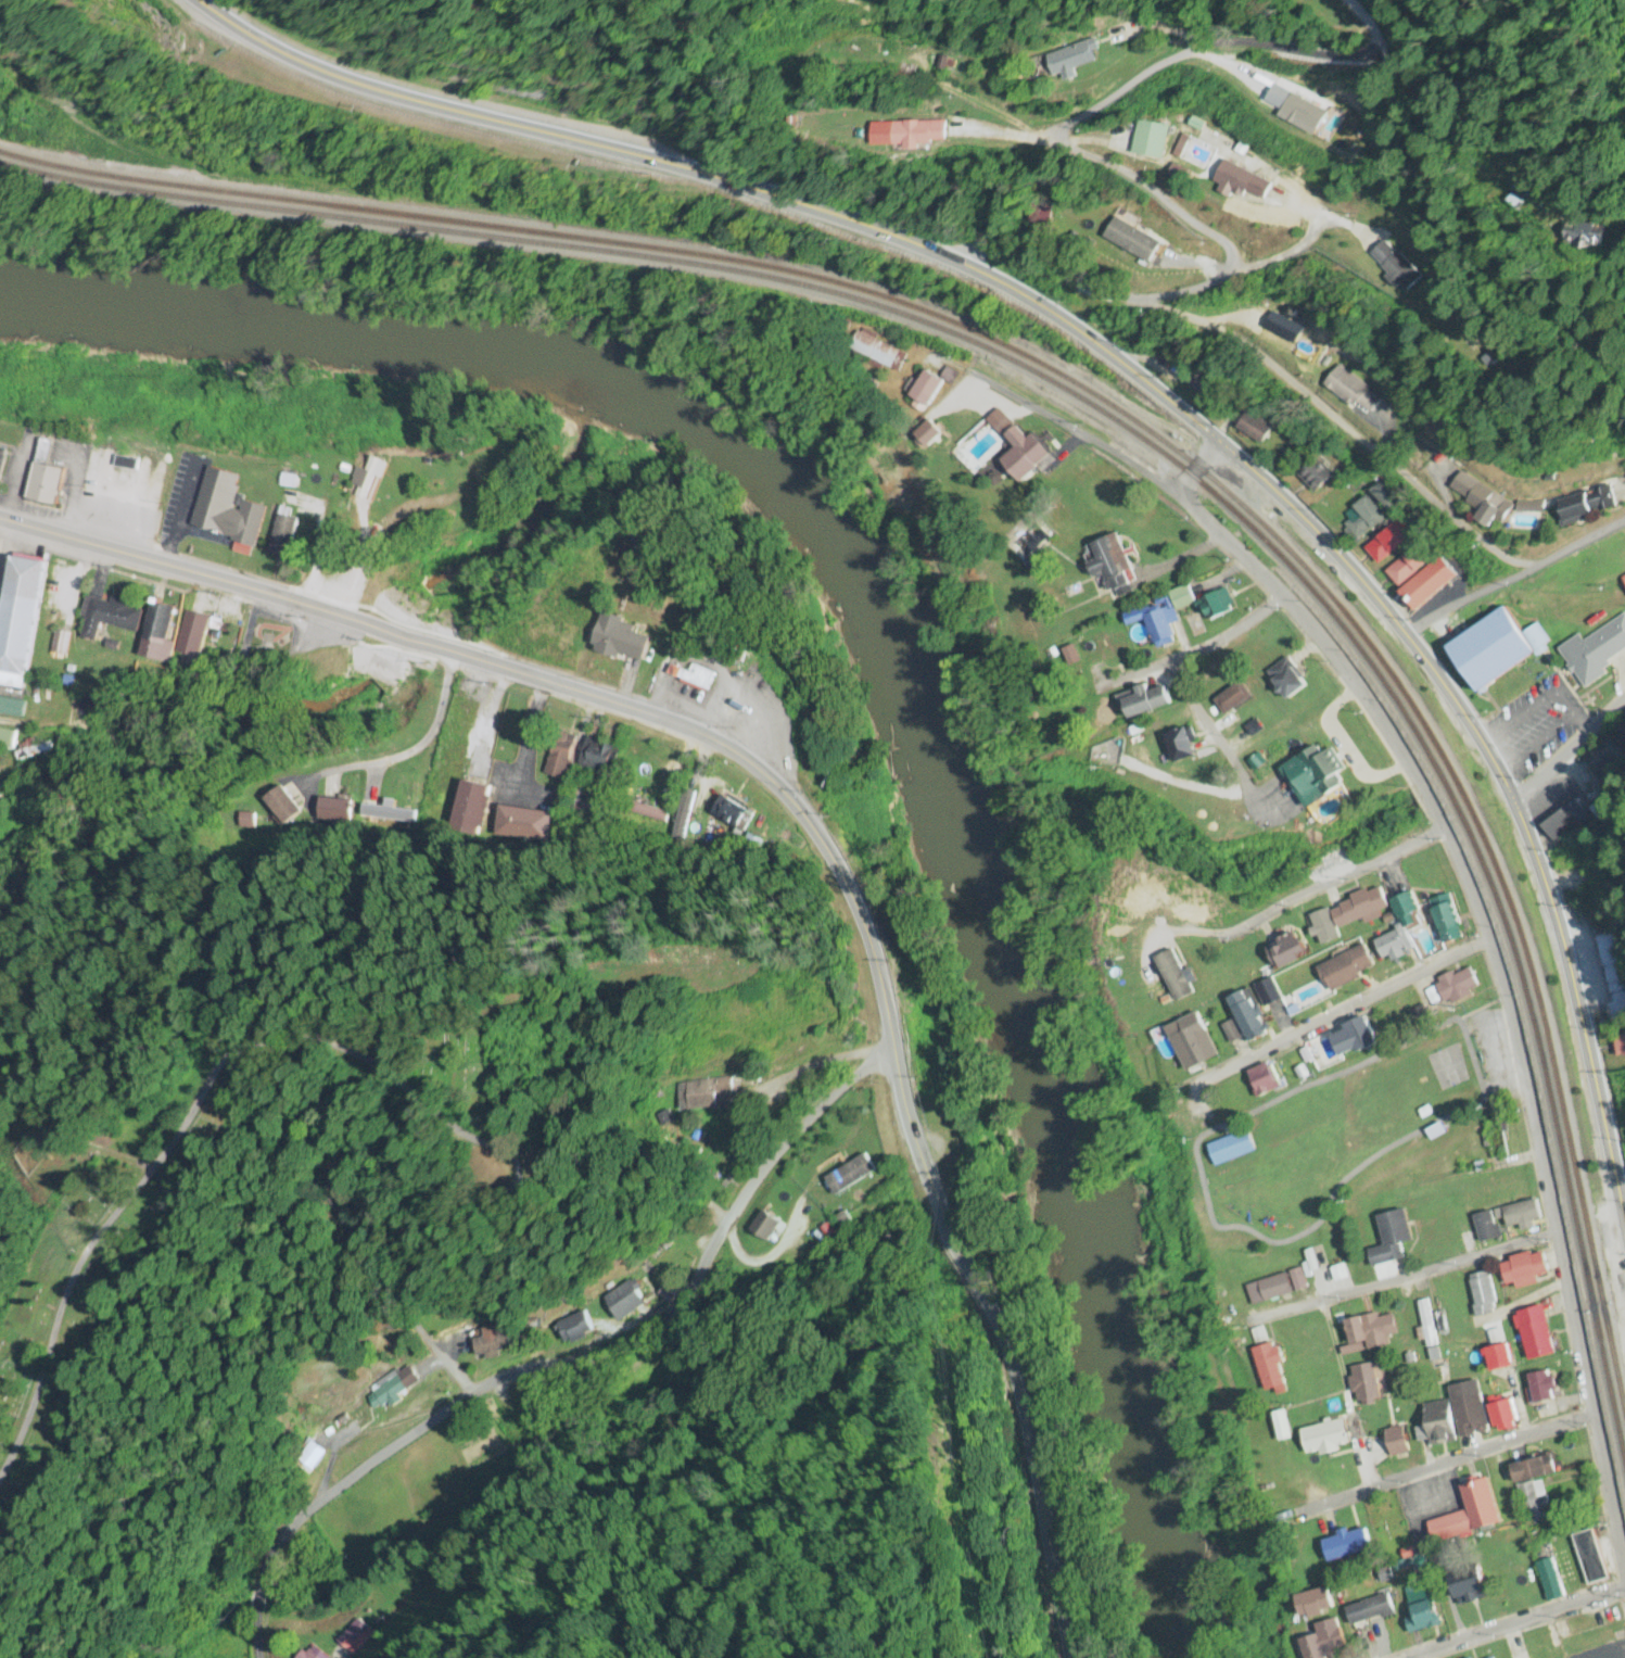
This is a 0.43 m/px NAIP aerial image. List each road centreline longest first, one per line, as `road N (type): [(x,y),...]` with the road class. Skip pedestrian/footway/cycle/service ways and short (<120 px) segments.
road 1 (primary): [(1083,1657),(1011,1370),(912,1139),(863,925),(824,846),(771,782),(725,748),(623,706),(0,517)]
road 2 (residential): [(1624,1583),(1521,1035),(1493,938),(1440,831),(1381,731),(1283,598),(1221,534),(1166,486),(932,354),(915,325),(880,305)]
road 3 (residential): [(472,1395),(376,1277),(326,1206),(321,1185),(333,1167),(345,1166),(495,1198),(516,1182),(515,1165),(344,1050),(313,1040),(258,1043),(172,1139),(82,1263),(36,1410),(0,1483)]
road 4 (residential): [(252,1657),(259,1571),(293,1519),(500,1377),(598,1355),(672,1315),(709,1242),(775,1149),(892,1041)]
road 5 (primary): [(954,257),(778,198),(329,74),(201,0)]
road 6 (residential): [(954,257),(992,252),(1232,330),(1497,555),(1532,562)]
road 7 (primary): [(1624,1237),(1546,888),(1509,806),(1402,637)]
road 8 (primary): [(1402,637),(1287,509),(1158,384),(1063,317),(954,257)]
road 9 (residential): [(1194,1087),(1493,938)]
road 10 (residential): [(1298,1515),(1598,1416)]
road 11 (residential): [(1265,1316),(1562,1233)]
road 12 (residential): [(1624,518),(1402,637)]
road 13 (residential): [(1226,932),(1440,831)]
road 14 (residential): [(1412,1657),(1624,1590)]
road 15 (residential): [(321,774),(418,747),(440,711),(450,653)]
road 16 (residential): [(1283,598),(1107,686)]
road 17 (residential): [(1153,303),(1277,260),(1307,243),(1322,218)]
road 18 (residential): [(1509,806),(1624,697)]

